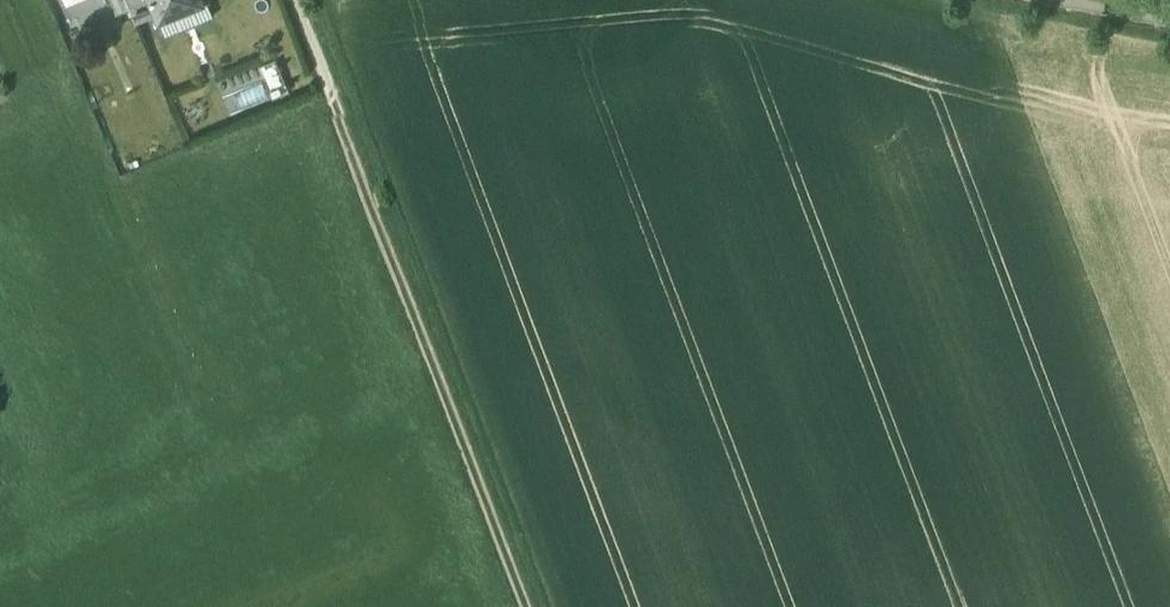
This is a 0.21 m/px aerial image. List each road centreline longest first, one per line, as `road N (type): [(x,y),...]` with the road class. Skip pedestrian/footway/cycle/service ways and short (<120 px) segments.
road 1 (track): [(303,0),(538,606)]

